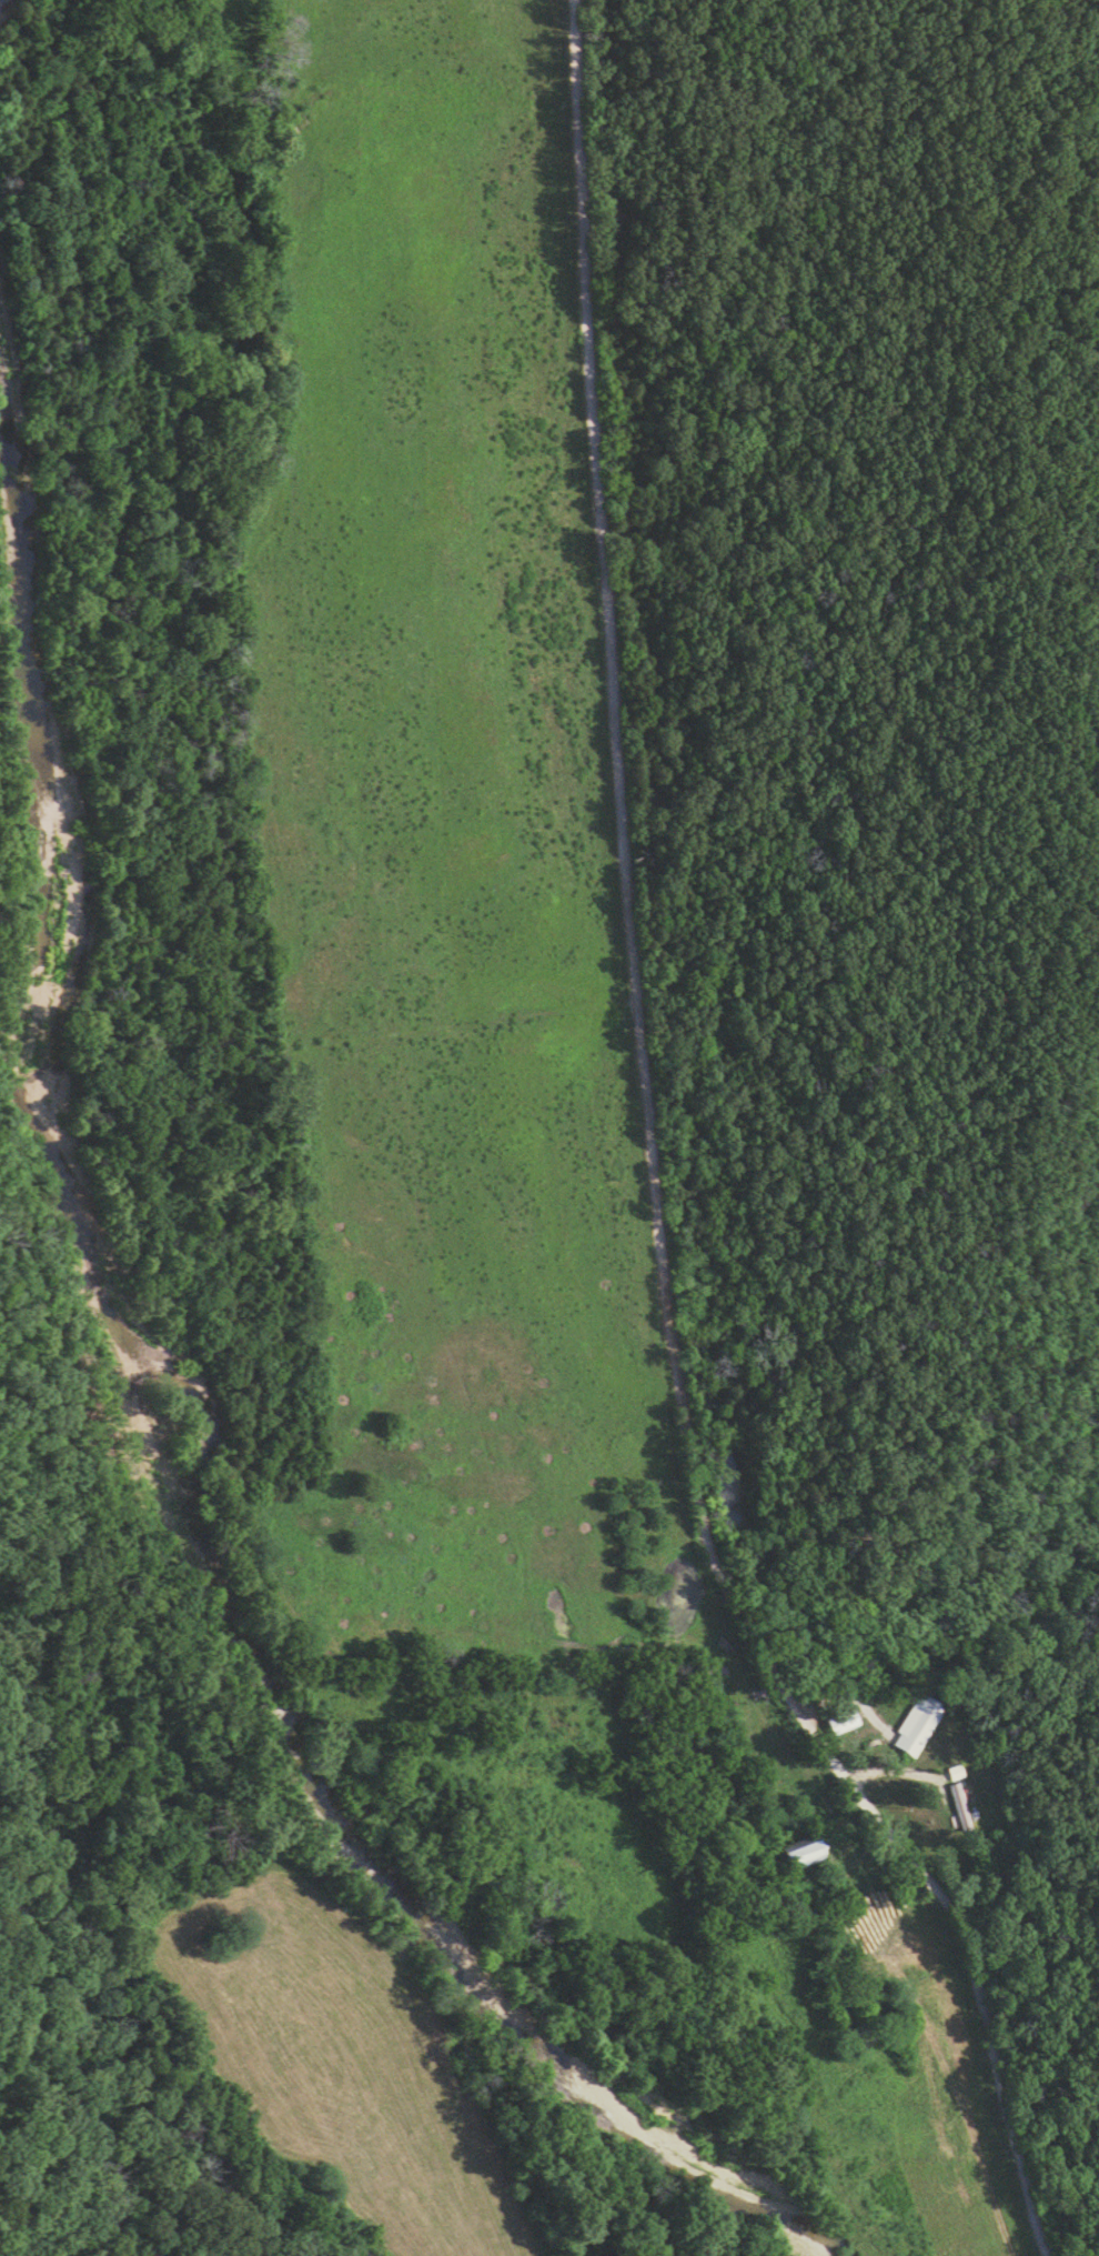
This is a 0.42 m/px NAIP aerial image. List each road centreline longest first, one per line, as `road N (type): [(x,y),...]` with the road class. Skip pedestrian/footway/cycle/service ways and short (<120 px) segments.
road 1 (residential): [(1050,2255),(957,1905),(924,1873),(870,1795),(788,1712),(749,1651),(706,1515),(635,840),(594,254),(590,0)]

